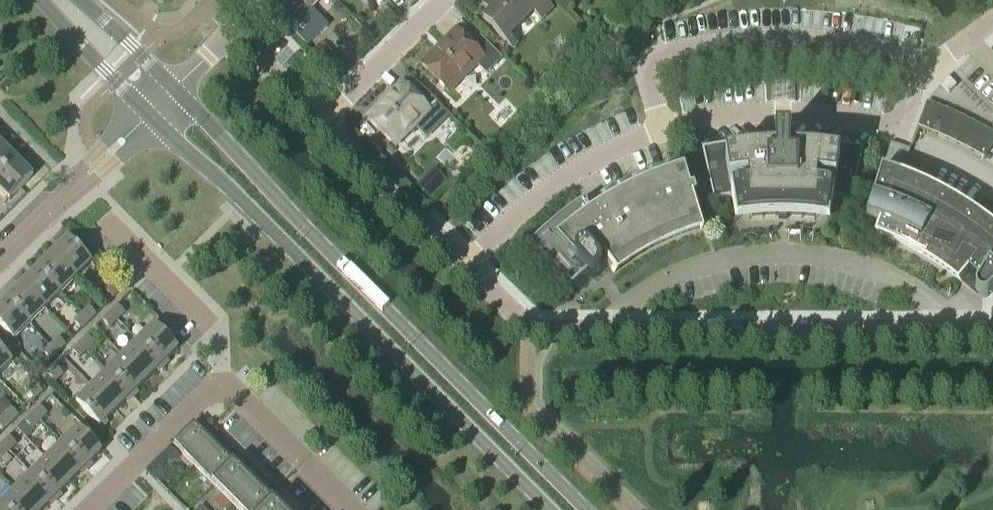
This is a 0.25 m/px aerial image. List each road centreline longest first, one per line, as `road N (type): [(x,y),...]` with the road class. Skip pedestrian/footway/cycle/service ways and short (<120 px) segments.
road 1 (residential): [(957,329),(526,323),(321,123)]
road 2 (secondary): [(589,509),(174,88)]
road 3 (secondary): [(148,114),(550,509)]
road 4 (residential): [(223,389),(216,333),(103,219)]
road 5 (residential): [(148,114),(0,261)]
road 6 (residential): [(321,123),(241,40),(214,50),(174,88)]
road 7 (residential): [(90,509),(204,395),(223,389)]
road 8 (residential): [(353,509),(240,397),(223,389)]
road 9 (residential): [(321,123),(444,0)]
road 10 (secondary): [(40,0),(148,114)]
road 11 (secondary): [(174,88),(81,0)]

